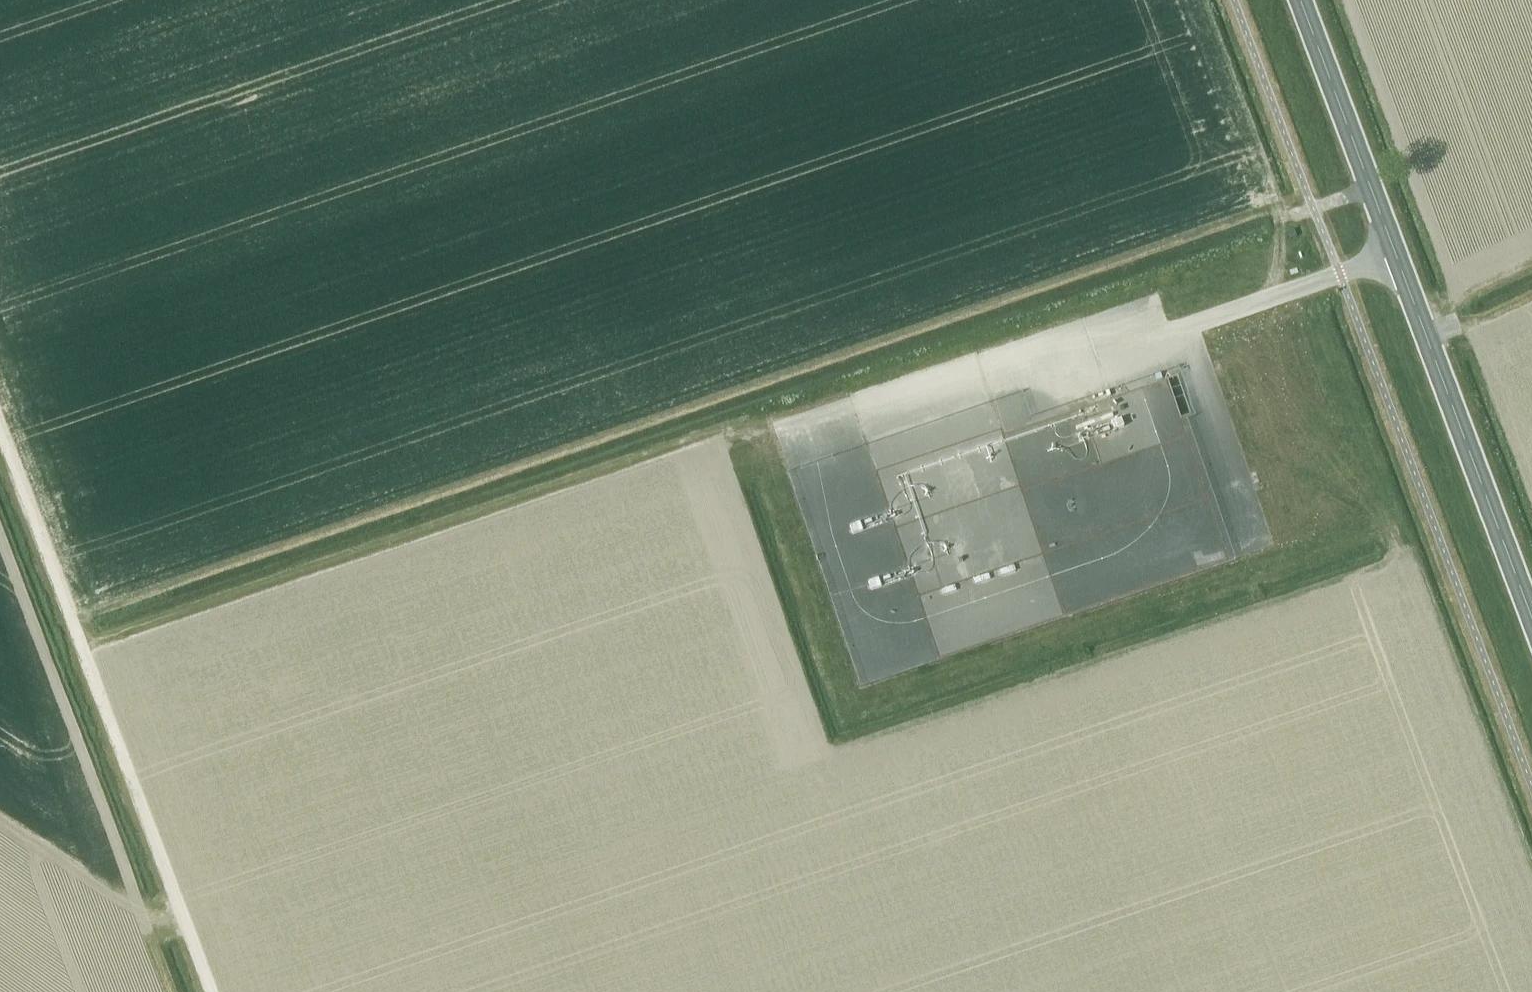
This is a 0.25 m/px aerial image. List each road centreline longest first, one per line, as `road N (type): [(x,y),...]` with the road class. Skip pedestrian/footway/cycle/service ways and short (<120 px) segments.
road 1 (primary): [(1531,619),(1303,0)]
road 2 (track): [(212,991),(0,425)]

